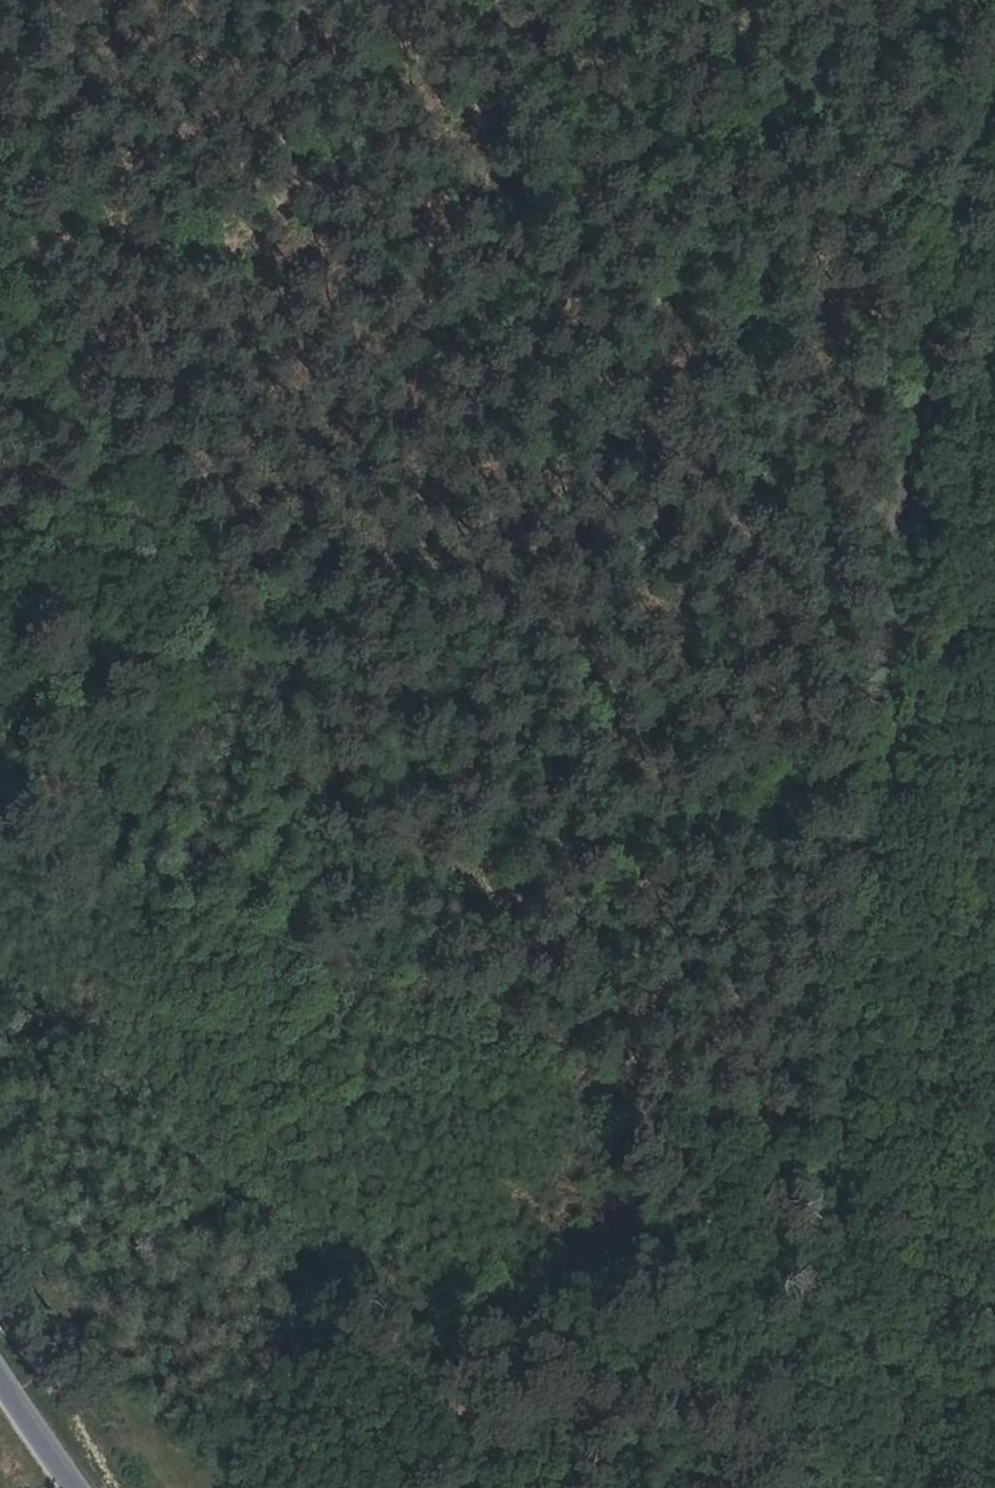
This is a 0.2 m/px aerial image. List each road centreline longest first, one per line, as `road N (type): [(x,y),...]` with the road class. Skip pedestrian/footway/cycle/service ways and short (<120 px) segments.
road 1 (unclassified): [(913,1487),(858,1305),(855,1132),(994,257)]
road 2 (motorway): [(81,1487),(0,1371)]

